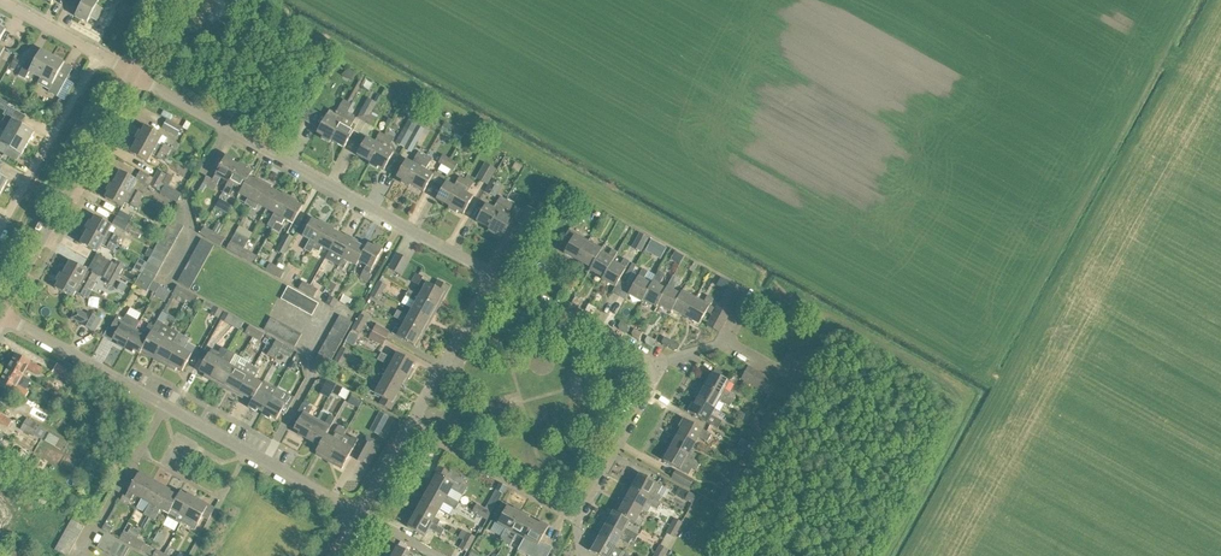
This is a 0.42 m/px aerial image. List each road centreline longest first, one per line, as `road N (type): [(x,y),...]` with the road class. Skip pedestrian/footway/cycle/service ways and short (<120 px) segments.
road 1 (unclassified): [(410,424),(566,513),(583,508),(653,367),(494,276)]
road 2 (unclassified): [(494,276),(132,75)]
road 3 (unclassified): [(1,315),(132,75)]
road 4 (unclassified): [(362,514),(164,408)]
road 5 (unclassified): [(0,224),(95,54)]
road 6 (unclassified): [(164,408),(1,315)]
road 7 (unclassified): [(410,424),(494,276)]
road 8 (unclassified): [(85,555),(164,408)]

